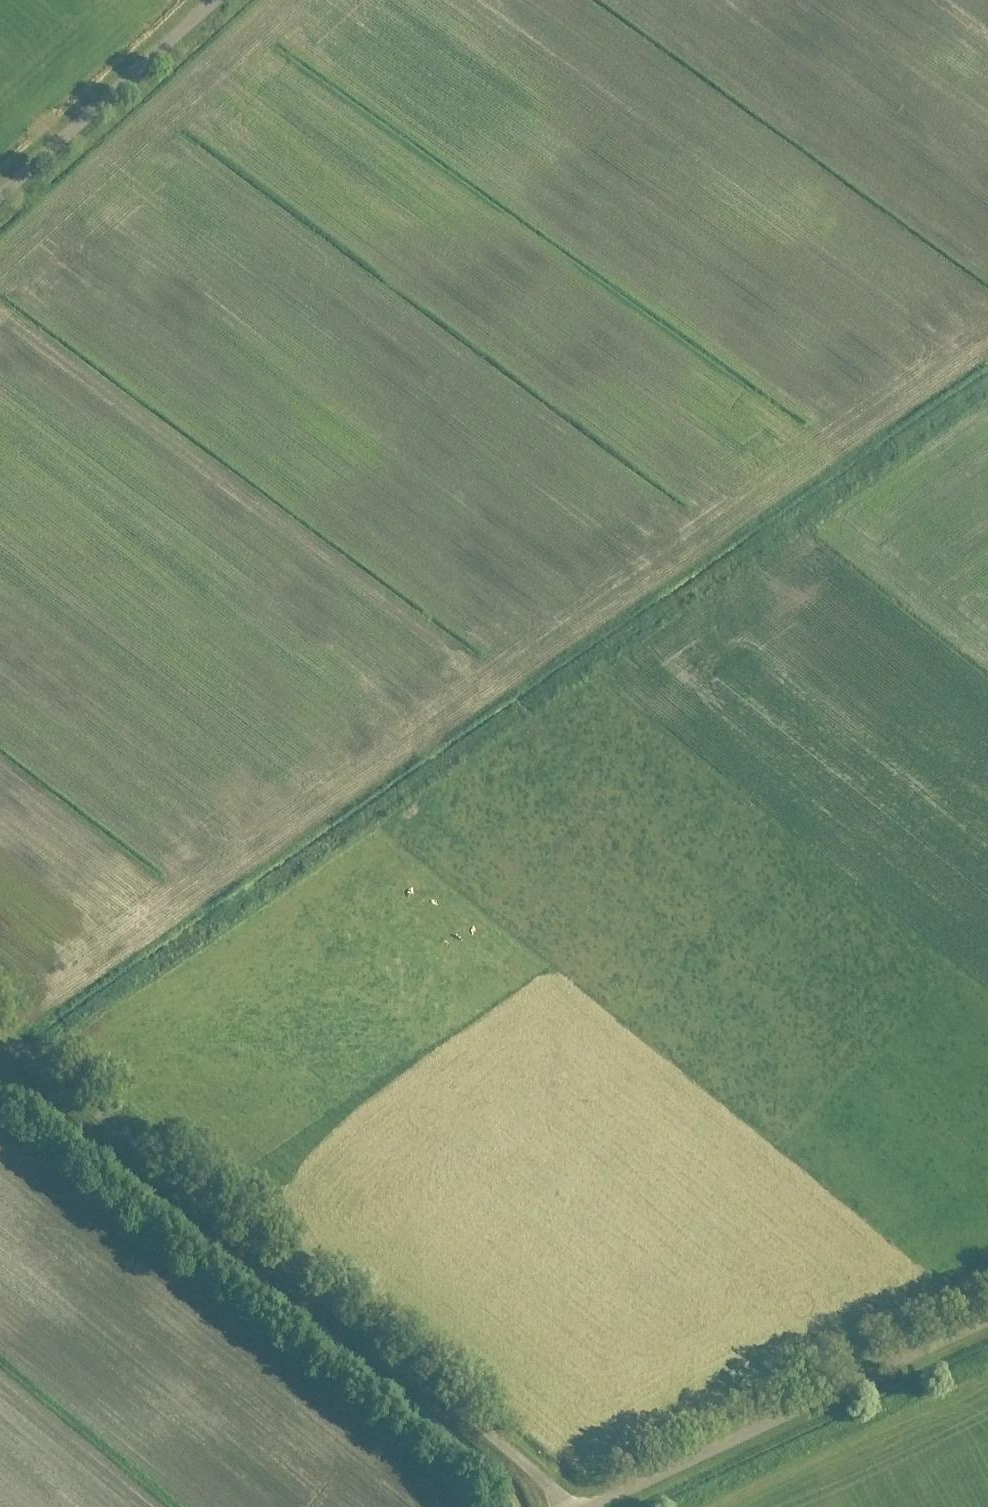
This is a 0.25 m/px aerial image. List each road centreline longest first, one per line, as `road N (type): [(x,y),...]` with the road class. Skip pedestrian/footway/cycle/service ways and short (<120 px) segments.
road 1 (unclassified): [(558,1506),(540,1482),(0,1037)]
road 2 (unclassified): [(591,1506),(987,1334)]
road 3 (unclassified): [(0,201),(223,0)]

